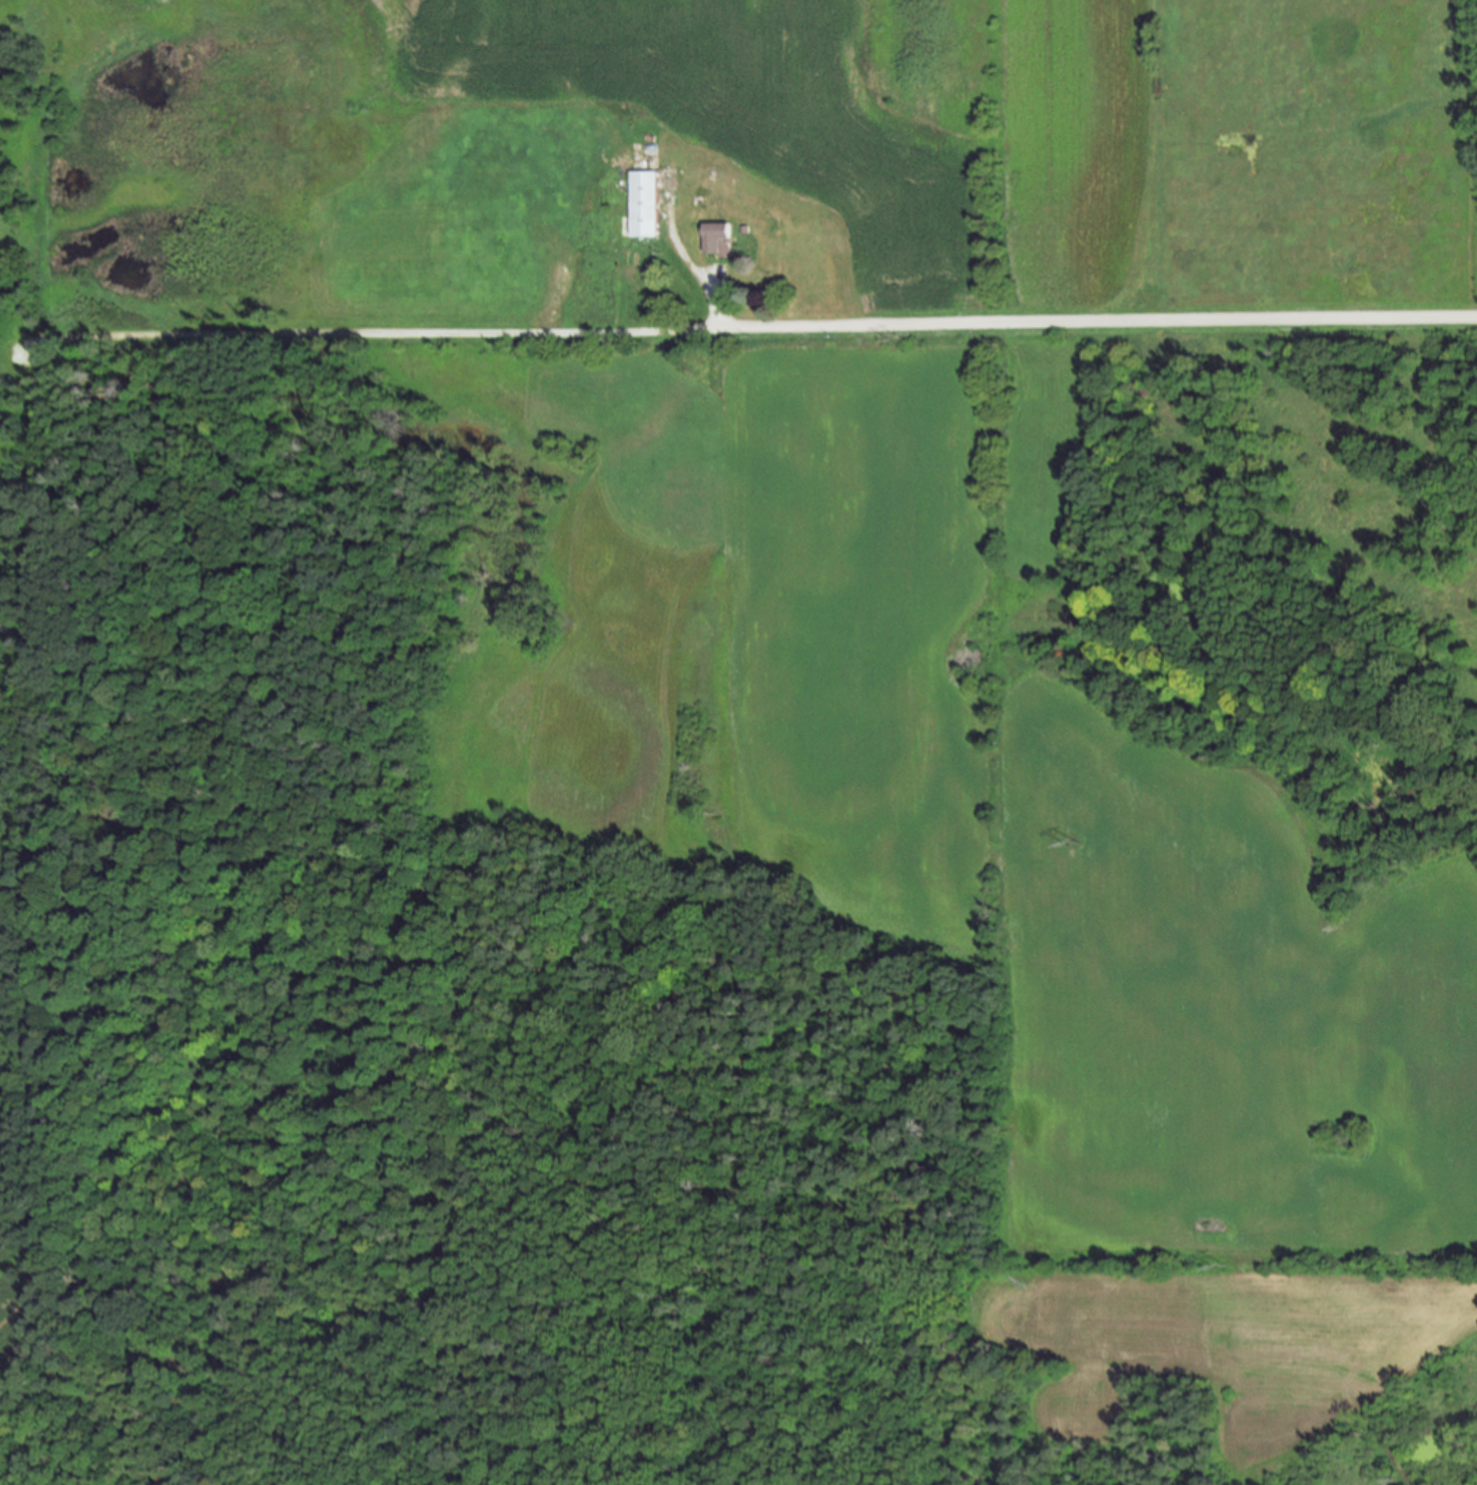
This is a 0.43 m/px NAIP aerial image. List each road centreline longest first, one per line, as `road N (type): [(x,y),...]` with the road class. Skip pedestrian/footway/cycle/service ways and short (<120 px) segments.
road 1 (residential): [(721,326),(1476,318)]

